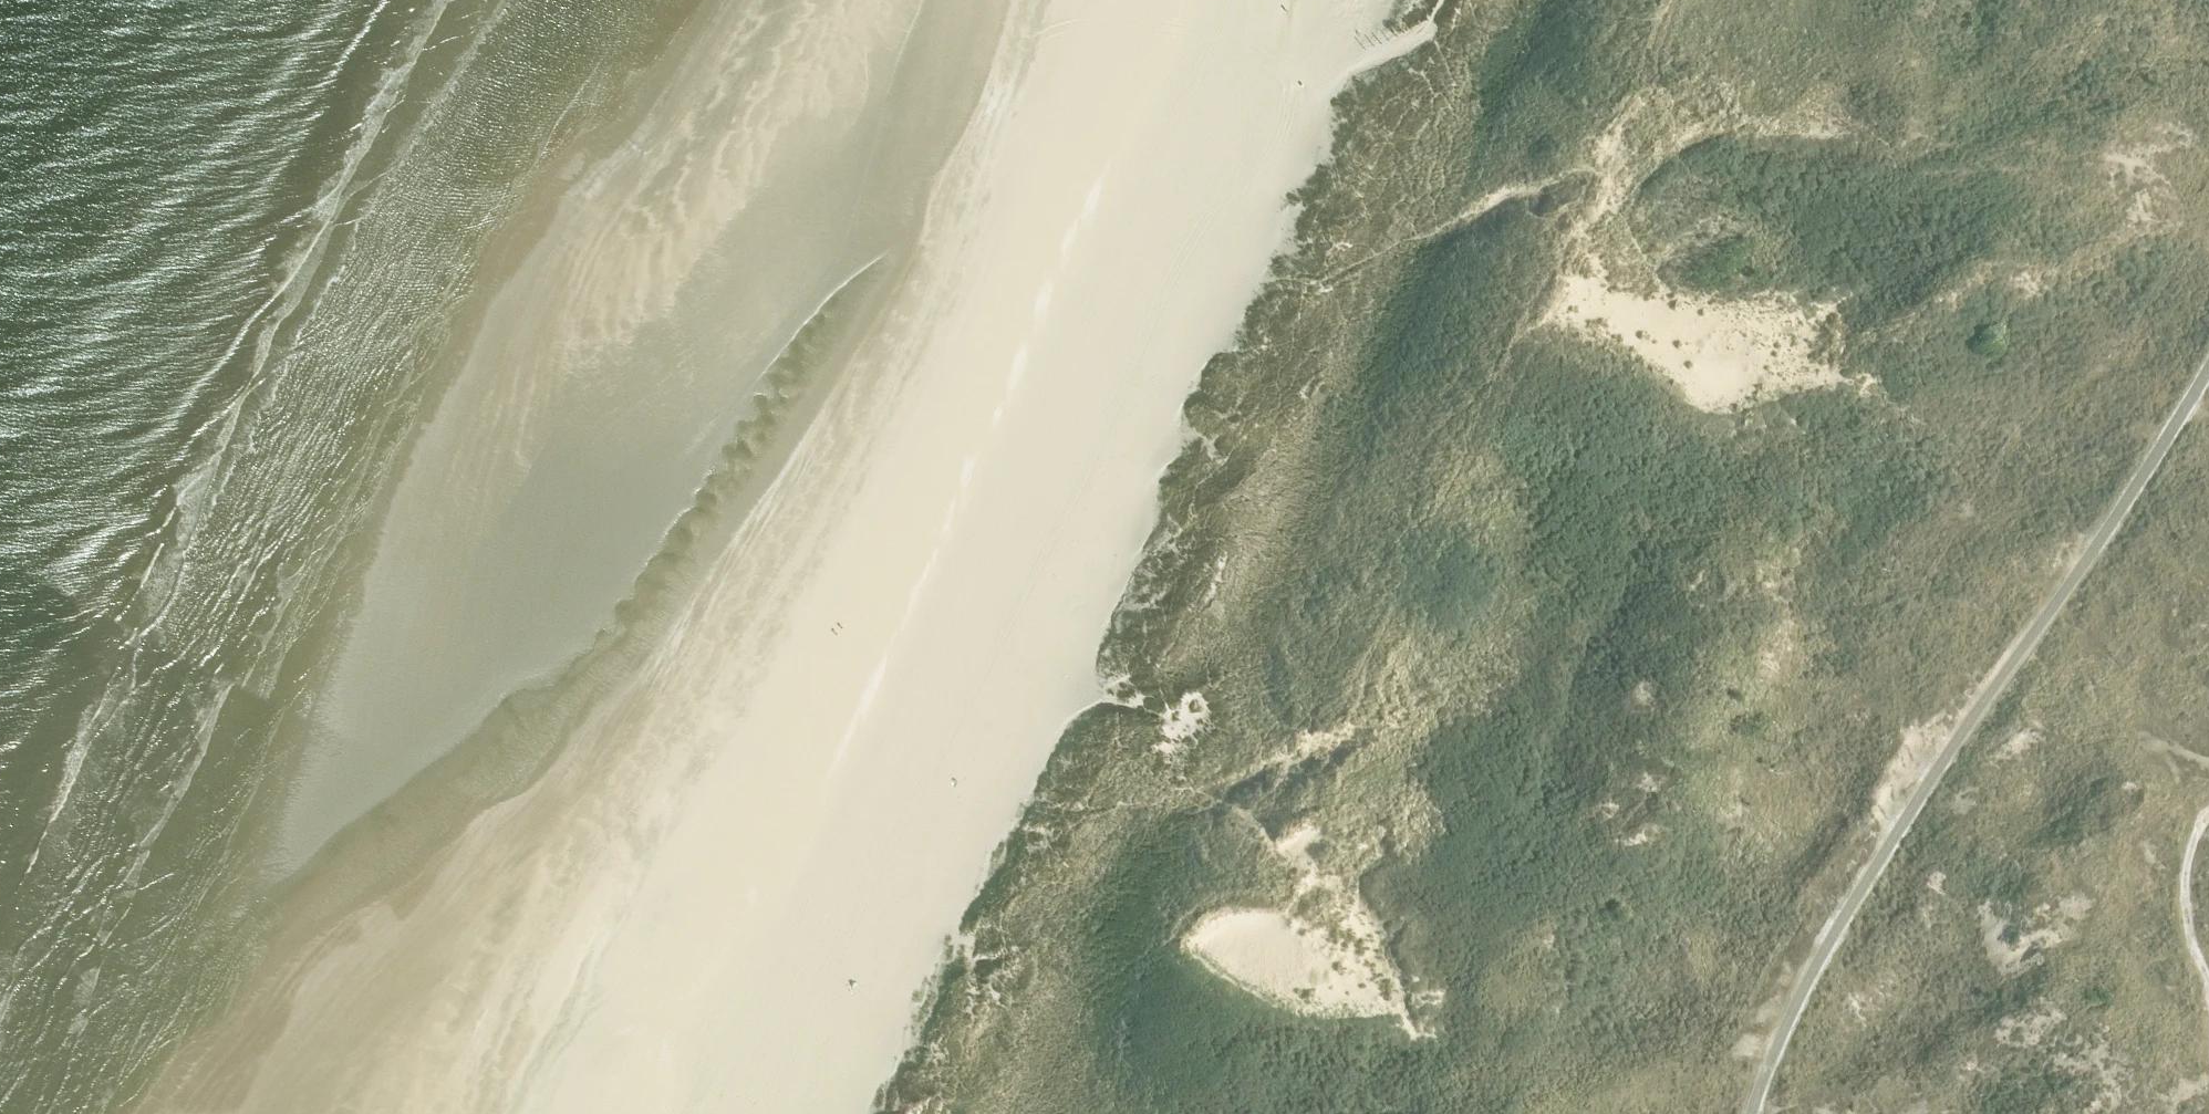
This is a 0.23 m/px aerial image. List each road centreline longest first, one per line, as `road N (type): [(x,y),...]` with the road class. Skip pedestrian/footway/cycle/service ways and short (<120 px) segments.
road 1 (track): [(2208,987),(2185,894),(2193,842),(2208,811)]

